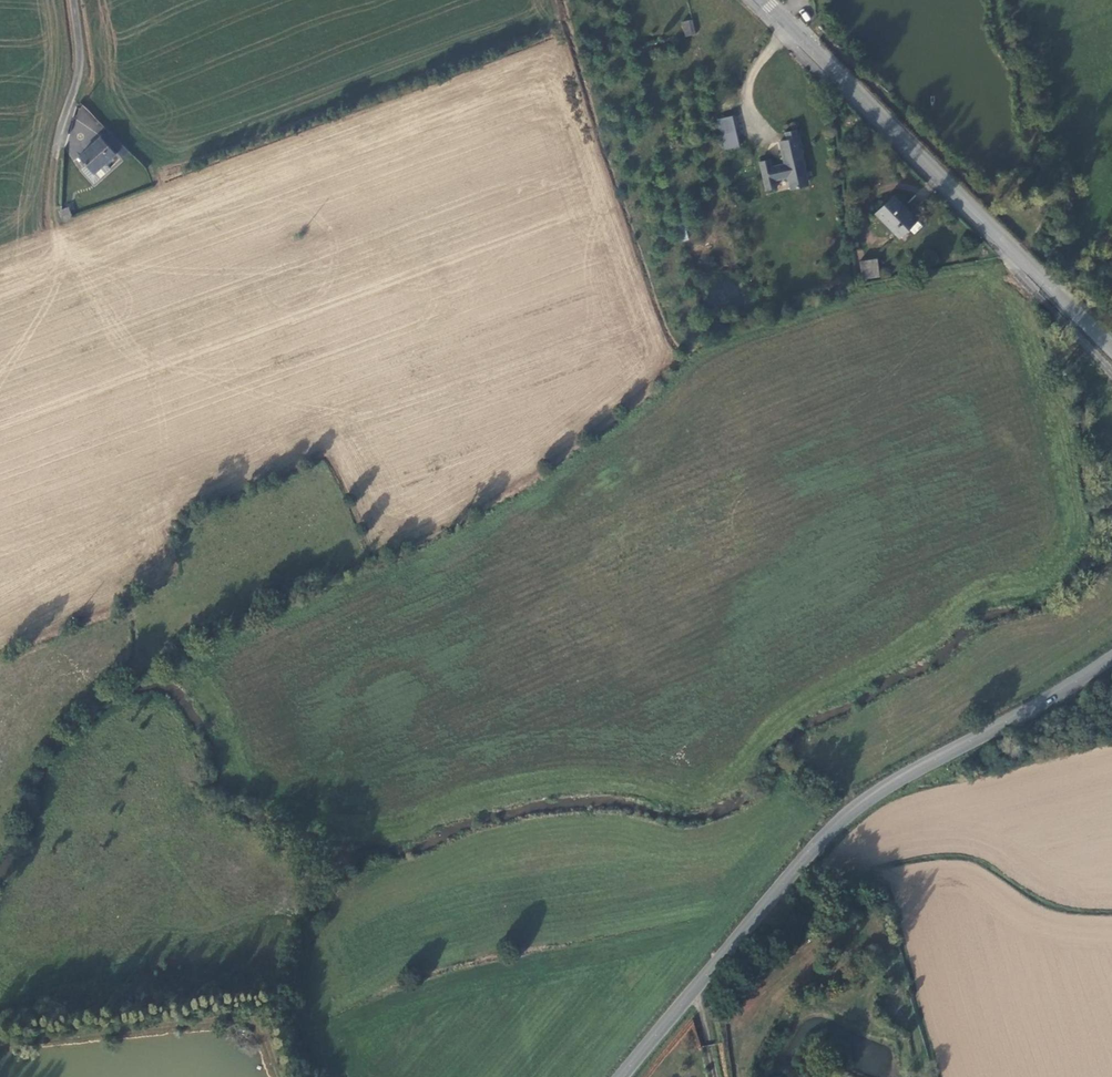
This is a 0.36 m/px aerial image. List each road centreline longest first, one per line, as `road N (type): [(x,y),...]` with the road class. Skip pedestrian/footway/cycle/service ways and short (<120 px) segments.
road 1 (tertiary): [(618,1076),(836,824),(883,787),(1111,655)]
road 2 (tertiary): [(765,0),(1111,348)]

